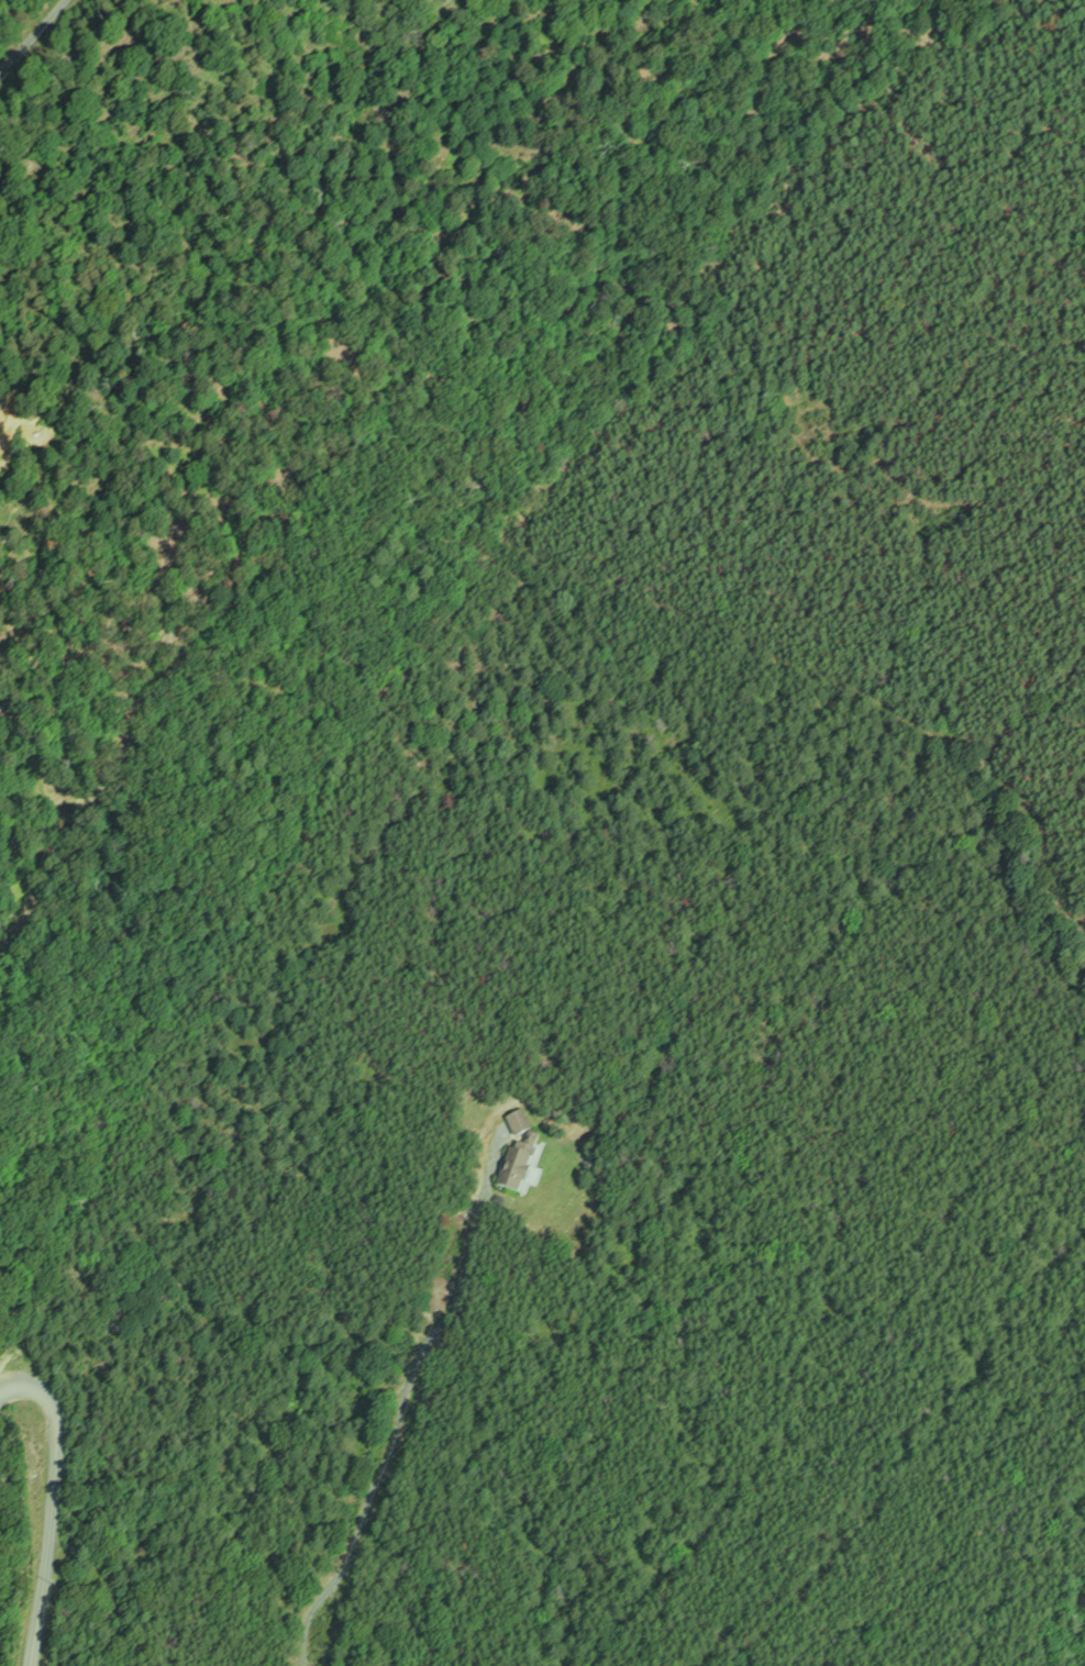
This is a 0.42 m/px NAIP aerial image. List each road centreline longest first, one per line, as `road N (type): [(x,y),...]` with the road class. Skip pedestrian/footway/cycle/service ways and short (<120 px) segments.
road 1 (track): [(36,1665),(58,1462),(52,1400),(10,1385),(0,1395)]

